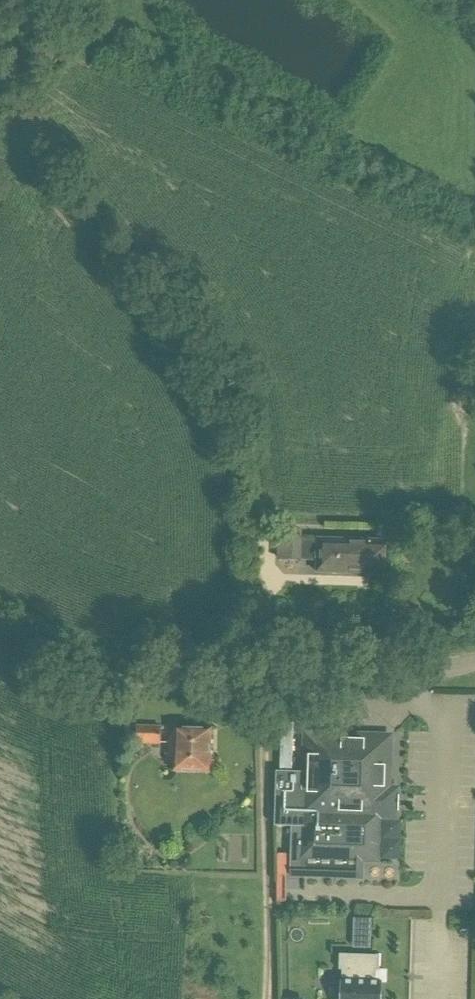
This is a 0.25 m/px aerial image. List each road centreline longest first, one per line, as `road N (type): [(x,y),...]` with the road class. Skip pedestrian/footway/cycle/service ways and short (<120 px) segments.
road 1 (unclassified): [(199,688),(474,667)]
road 2 (track): [(0,632),(110,677),(199,688)]

